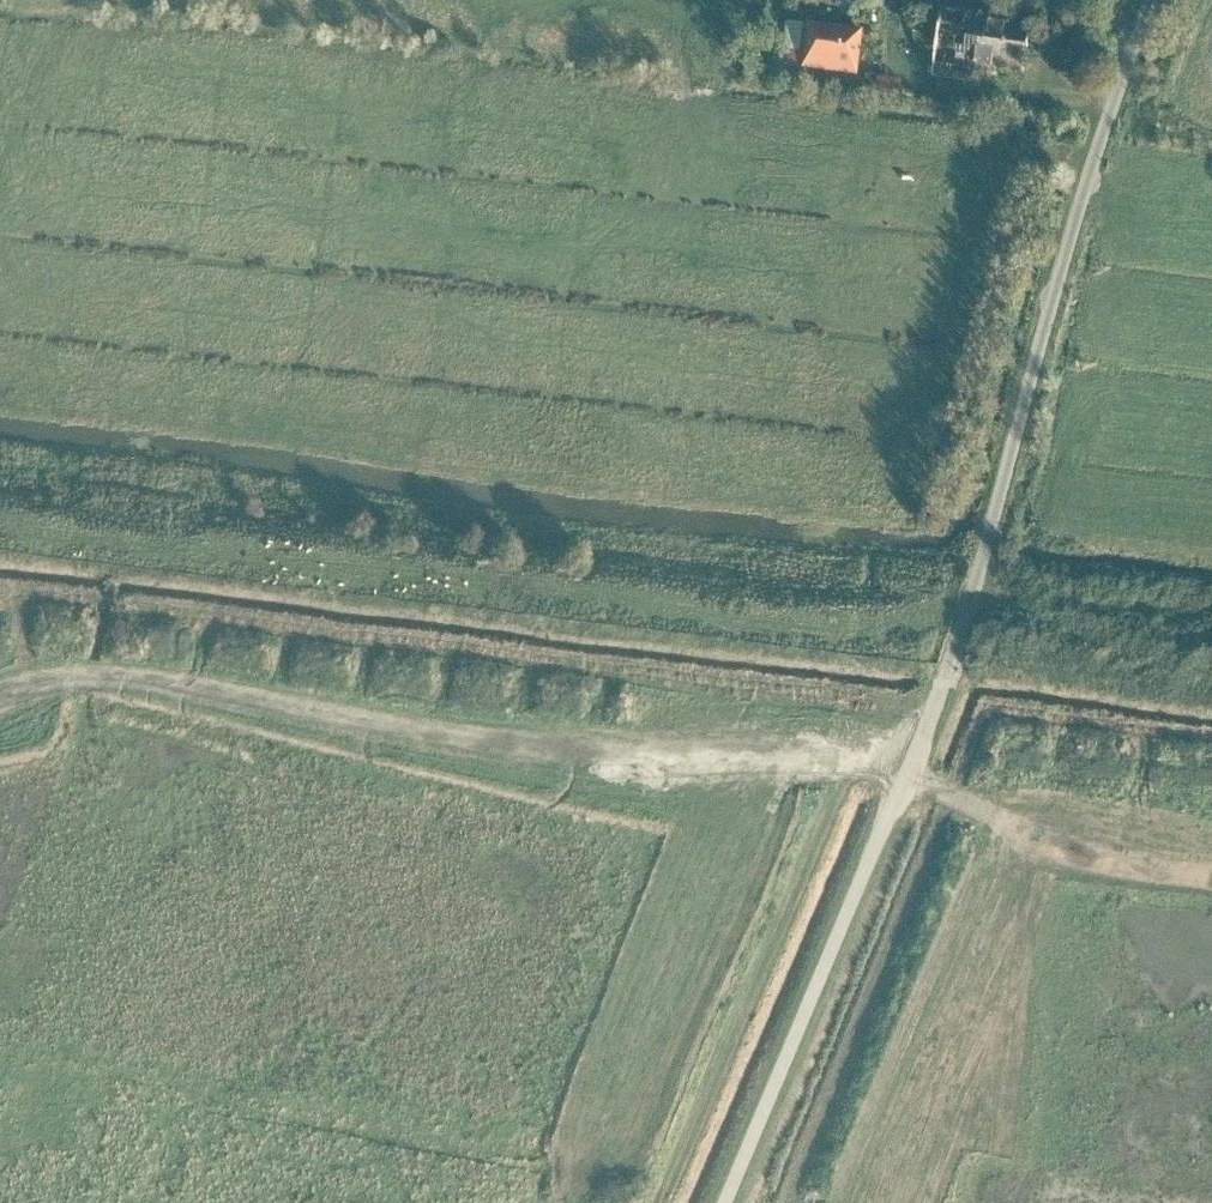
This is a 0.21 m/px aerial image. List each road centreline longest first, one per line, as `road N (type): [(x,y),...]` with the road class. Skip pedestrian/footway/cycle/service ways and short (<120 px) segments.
road 1 (track): [(1103,137),(945,677),(728,1202)]
road 2 (residential): [(1151,0),(1103,137)]

